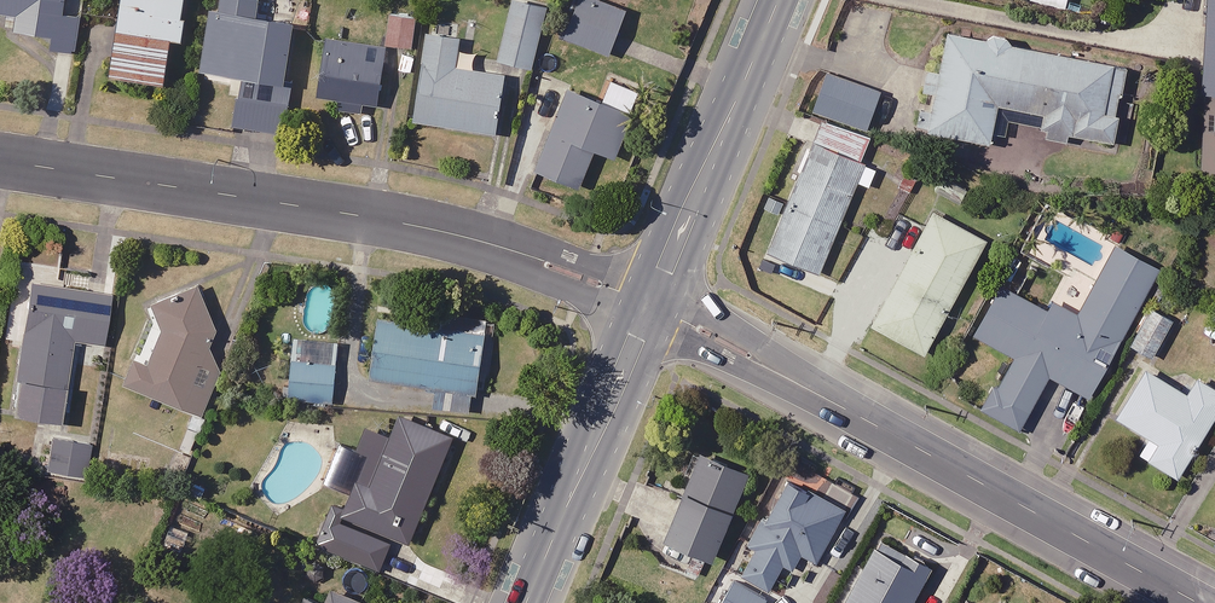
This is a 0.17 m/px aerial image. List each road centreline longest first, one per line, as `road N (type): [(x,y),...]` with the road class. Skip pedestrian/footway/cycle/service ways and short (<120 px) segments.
road 1 (residential): [(0,160),(449,233),(649,305)]
road 2 (tertiary): [(1197,602),(649,305)]
road 3 (secondary): [(649,305),(777,0)]
road 4 (secondary): [(526,602),(649,305)]

